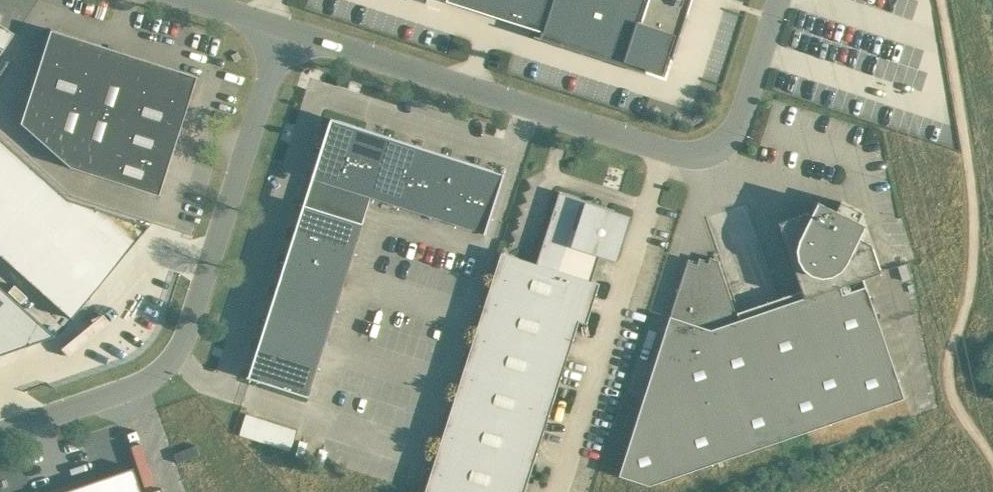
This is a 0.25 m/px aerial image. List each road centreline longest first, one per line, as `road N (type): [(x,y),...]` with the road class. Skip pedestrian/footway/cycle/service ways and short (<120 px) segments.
road 1 (unclassified): [(287,27),(665,149),(706,152),(738,127),(779,0)]
road 2 (unclassified): [(287,27),(192,327),(172,367),(148,383),(0,434)]

